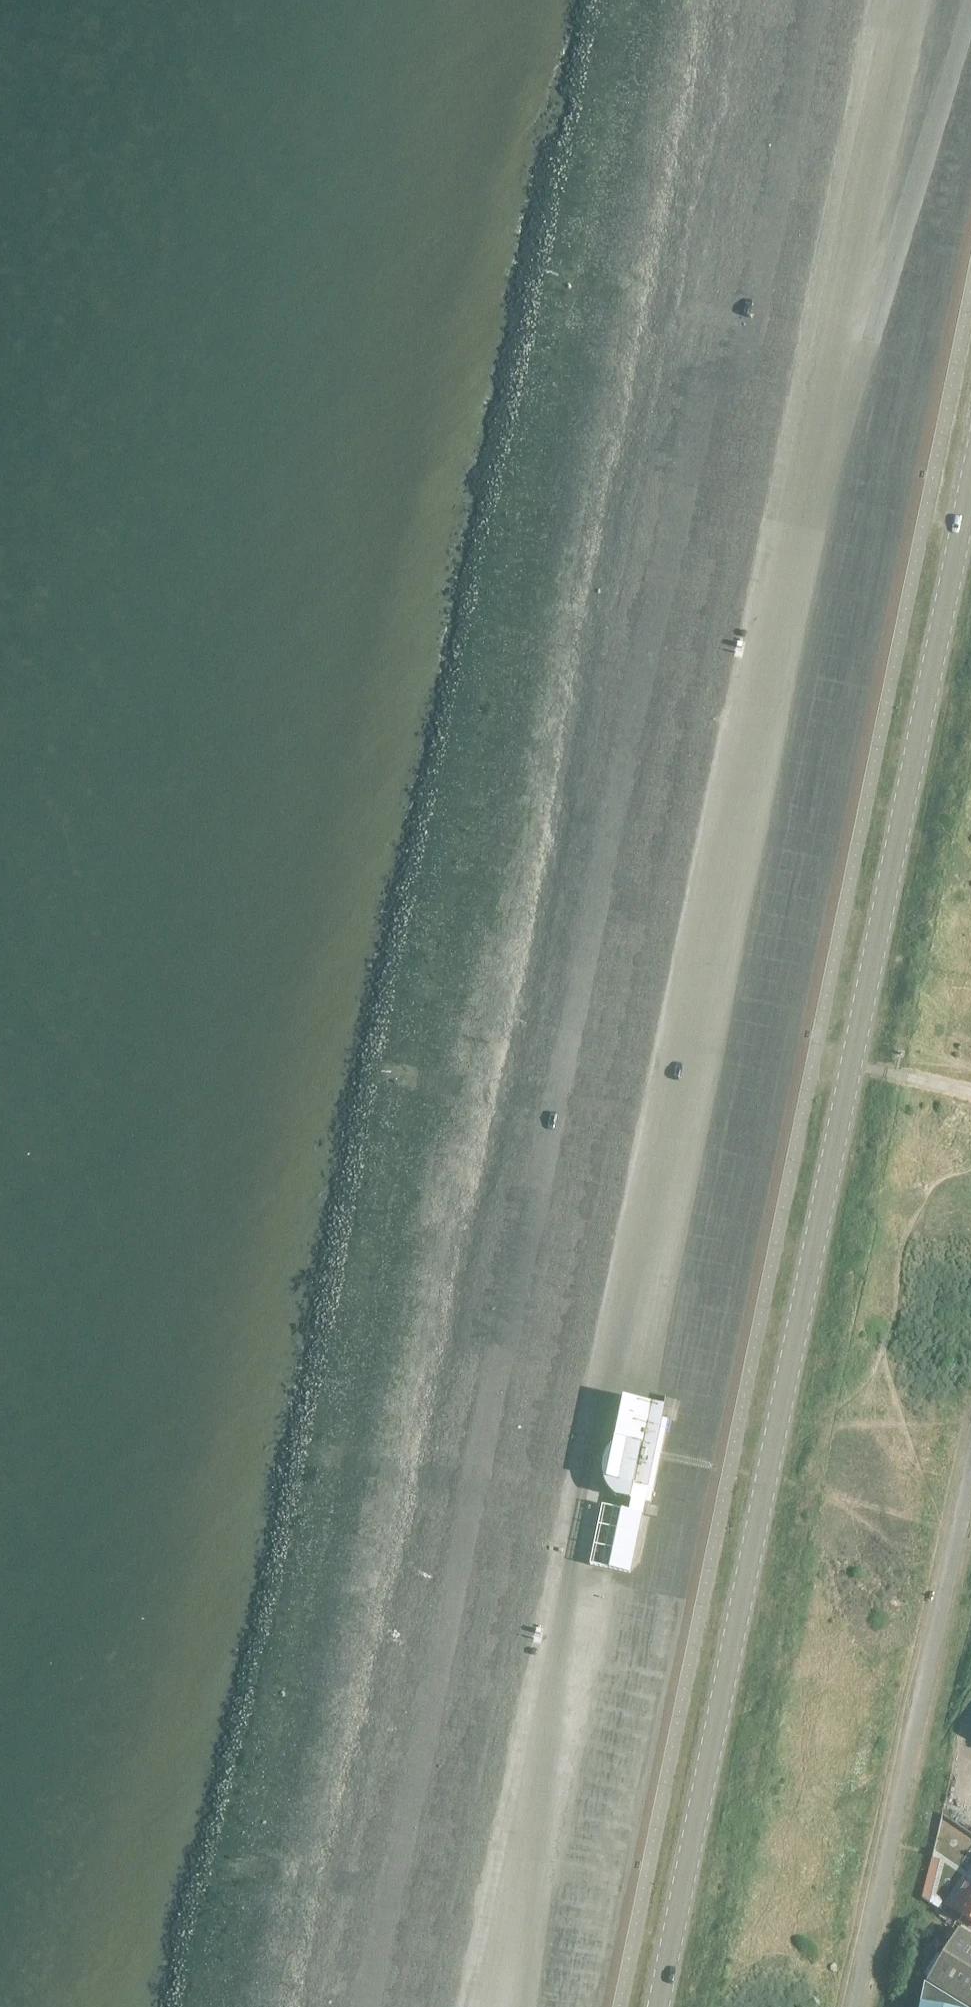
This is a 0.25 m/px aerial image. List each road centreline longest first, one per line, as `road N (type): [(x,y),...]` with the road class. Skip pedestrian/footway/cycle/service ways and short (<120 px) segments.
road 1 (secondary): [(655,2006),(970,473)]

